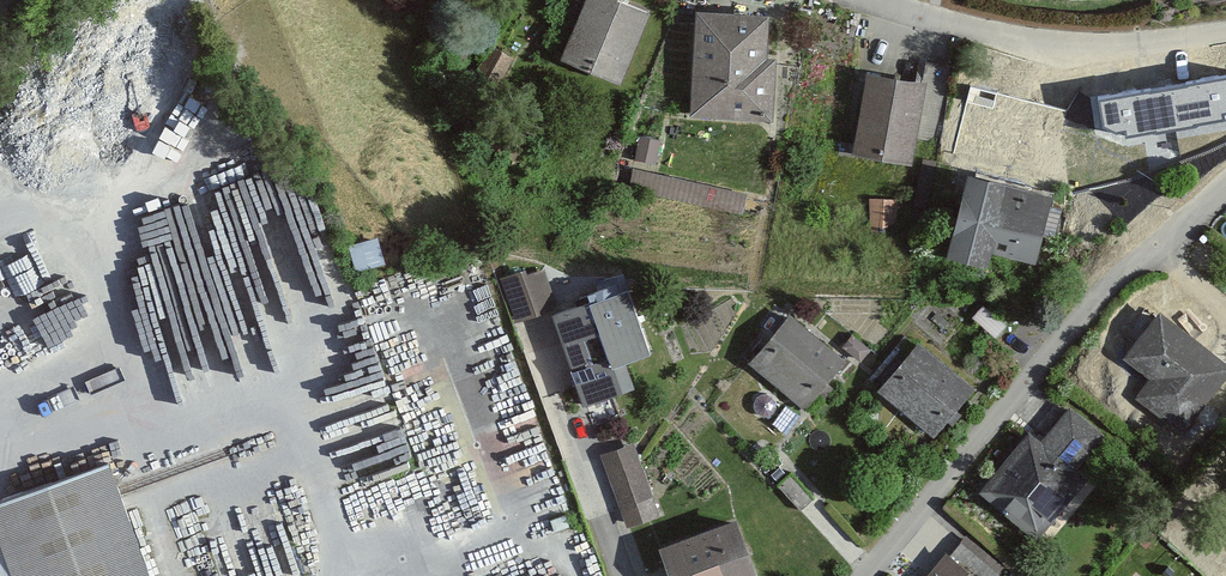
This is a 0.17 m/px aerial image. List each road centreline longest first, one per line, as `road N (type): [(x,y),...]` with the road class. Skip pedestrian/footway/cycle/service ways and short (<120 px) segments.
road 1 (residential): [(1225,189),(1113,291),(872,575)]
road 2 (residential): [(1225,32),(1068,45),(930,21),(874,0)]
road 3 (residential): [(626,575),(549,355)]

